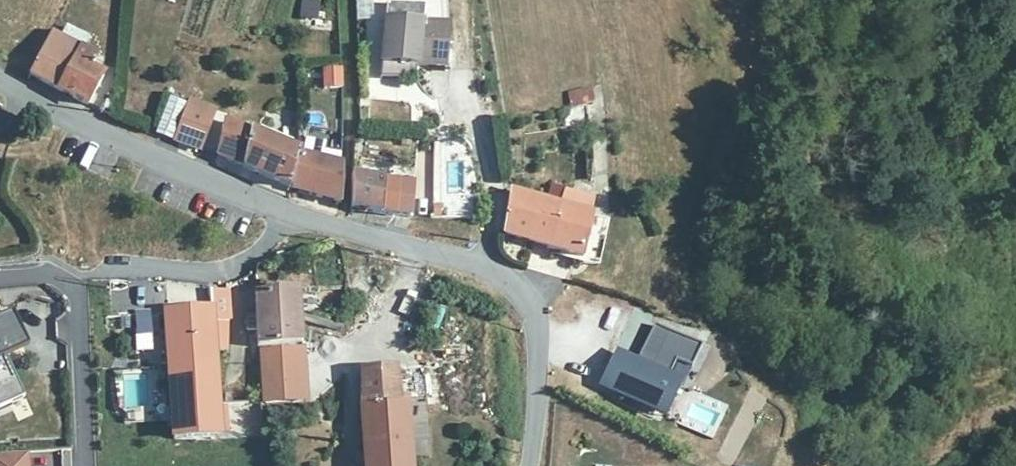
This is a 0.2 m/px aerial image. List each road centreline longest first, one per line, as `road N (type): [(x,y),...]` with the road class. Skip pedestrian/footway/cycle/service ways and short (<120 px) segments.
road 1 (residential): [(0,80),(67,119),(290,216),(494,269),(524,295),(540,341),(529,465)]
road 2 (residential): [(84,465),(78,293),(51,275)]

